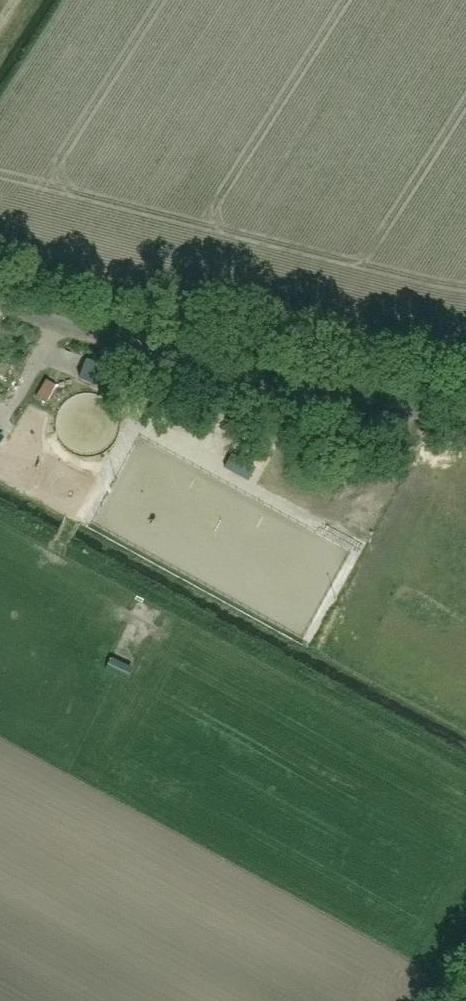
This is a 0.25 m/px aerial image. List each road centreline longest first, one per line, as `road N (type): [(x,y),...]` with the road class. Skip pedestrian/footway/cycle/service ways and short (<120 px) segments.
road 1 (unclassified): [(465,415),(332,400),(0,303)]

